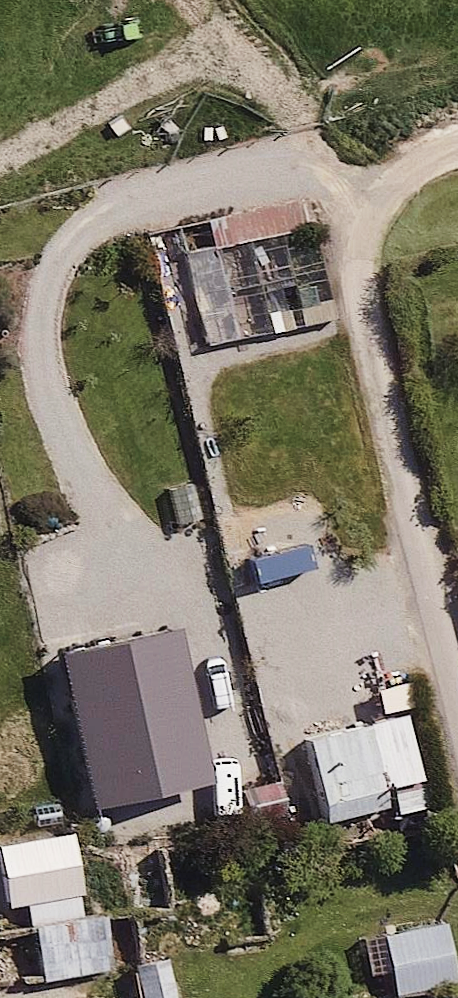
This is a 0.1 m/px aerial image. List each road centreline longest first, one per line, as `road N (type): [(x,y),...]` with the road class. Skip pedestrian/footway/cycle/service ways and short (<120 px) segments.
road 1 (track): [(371,256),(348,189),(309,171),(221,176),(117,207),(53,279),(41,367),(62,445),(154,585)]
road 2 (residential): [(457,166),(445,170),(371,256),(375,357),(457,682)]
road 3 (track): [(309,171),(269,69),(203,0)]
road 4 (track): [(0,178),(117,207)]

